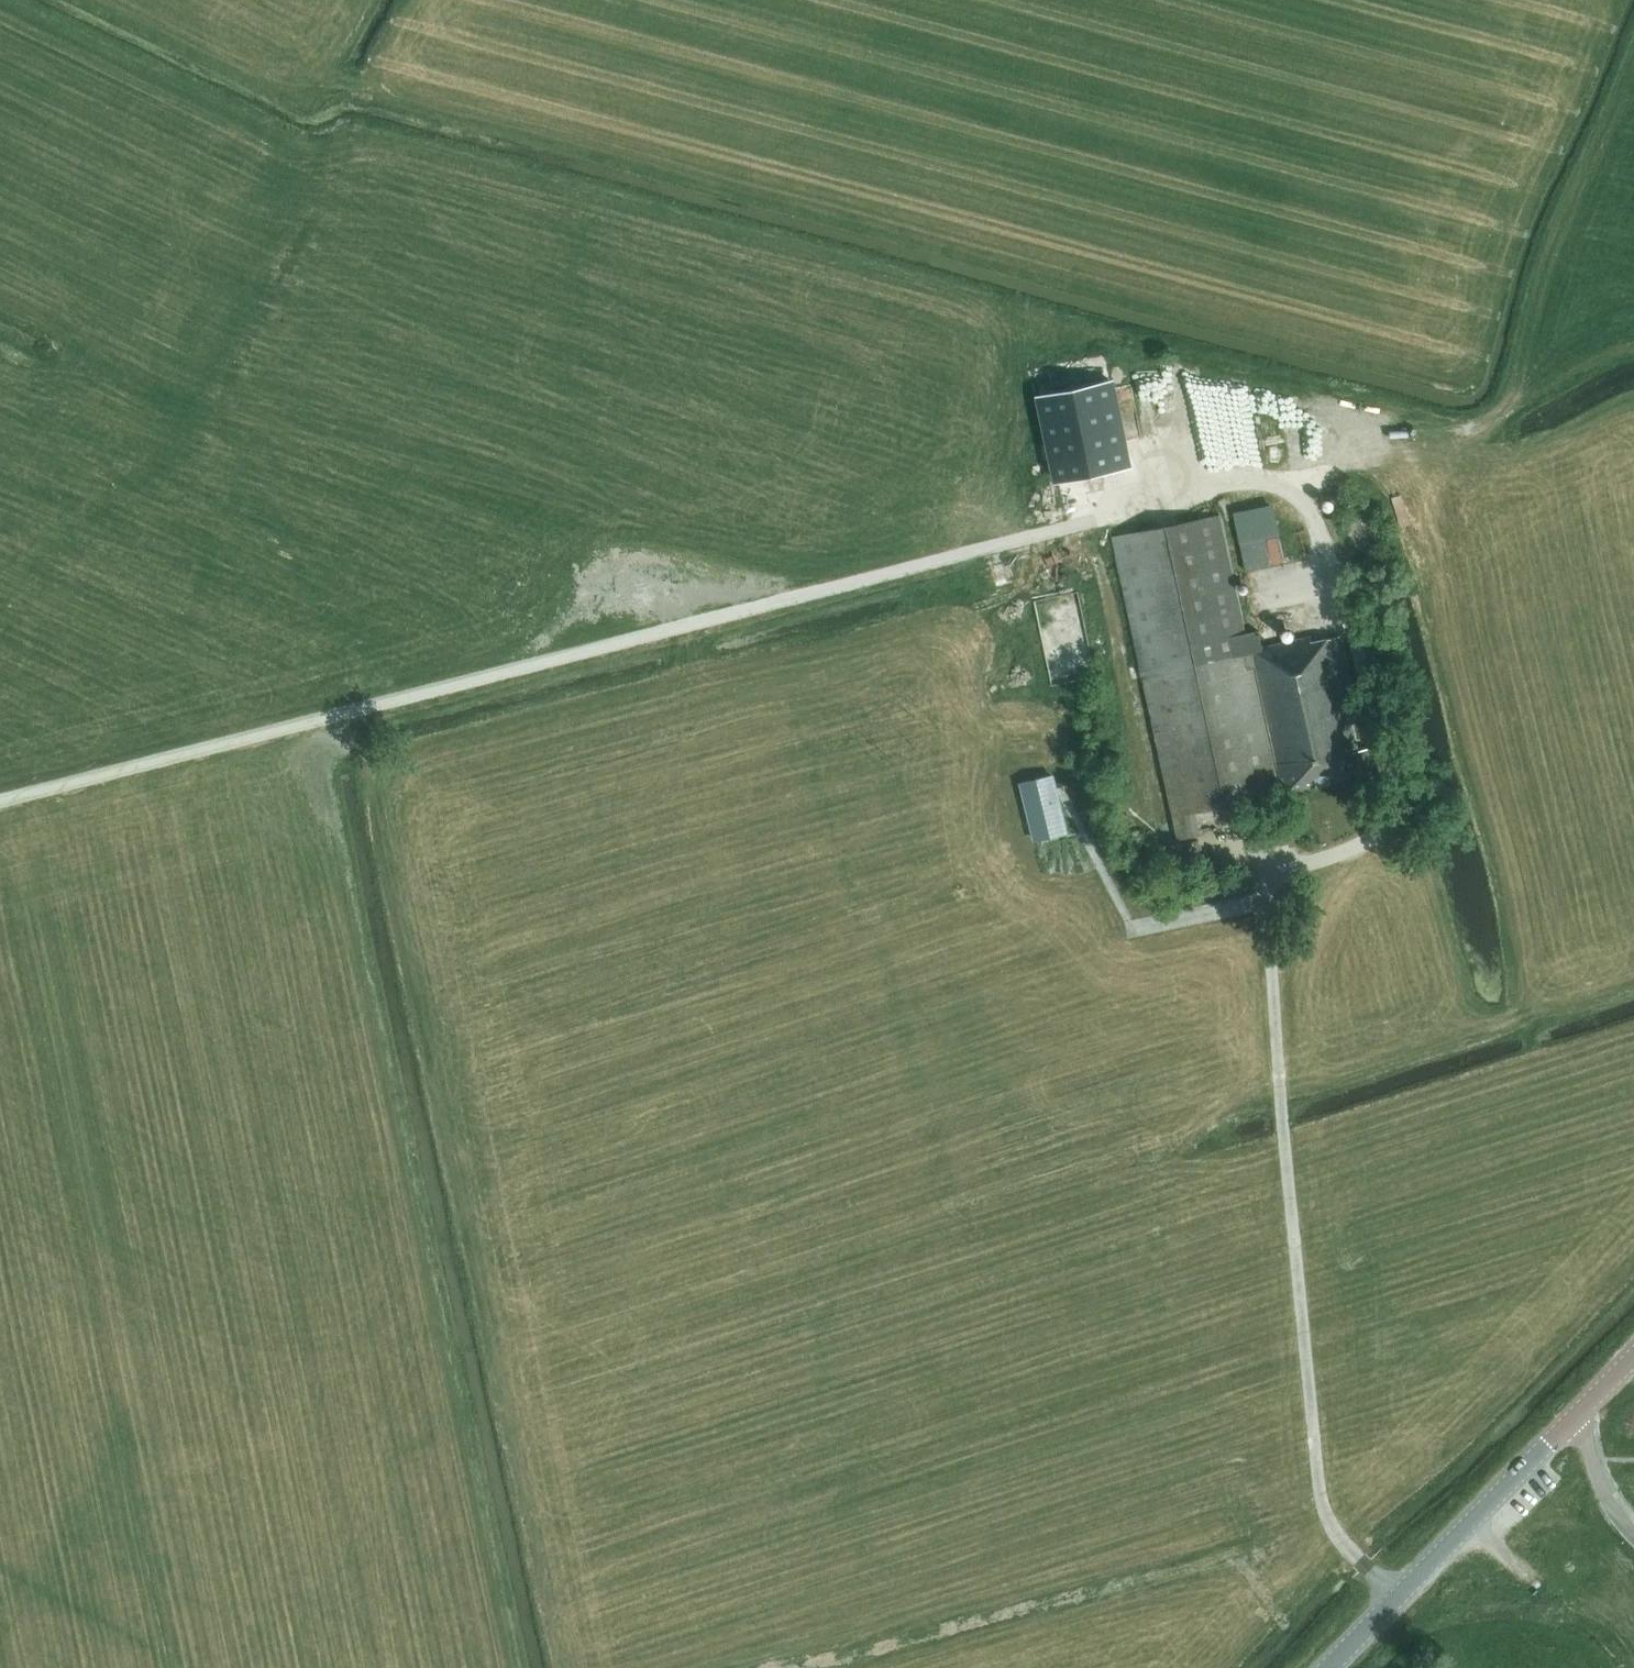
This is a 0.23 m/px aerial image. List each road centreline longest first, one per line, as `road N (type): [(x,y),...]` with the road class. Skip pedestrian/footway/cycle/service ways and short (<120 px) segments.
road 1 (track): [(1331,560),(1311,510),(1286,487),(1241,480),(1170,492),(1078,527),(0,801)]
road 2 (tertiary): [(1329,1667),(1633,1354)]

